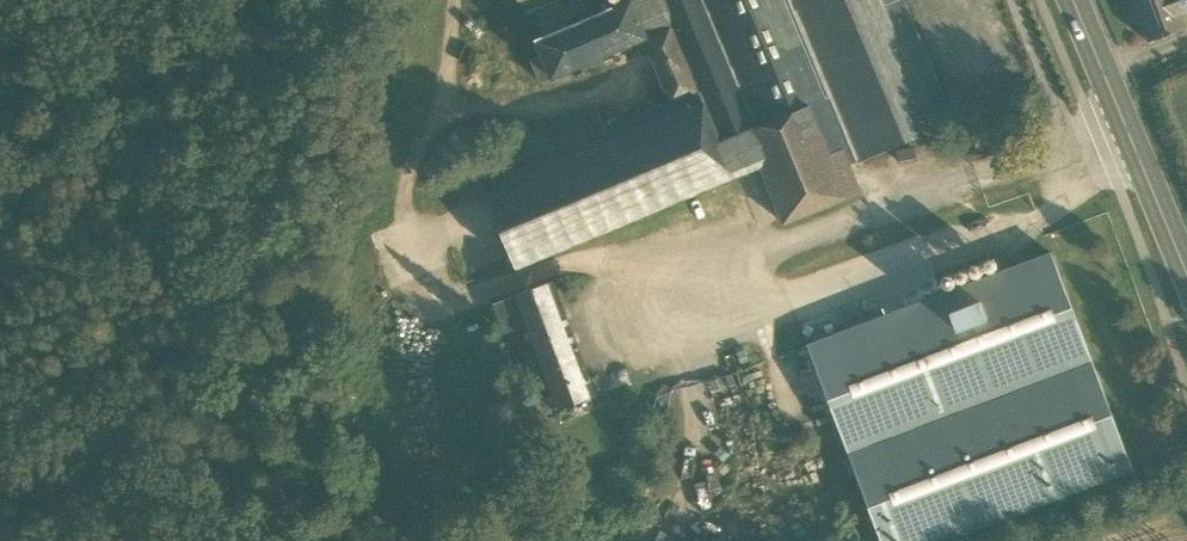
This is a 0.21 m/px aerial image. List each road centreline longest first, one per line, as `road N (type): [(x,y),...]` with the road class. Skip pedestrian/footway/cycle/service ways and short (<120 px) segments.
road 1 (track): [(237,540),(227,469),(260,296),(294,0)]
road 2 (primary): [(1186,275),(1073,0)]

